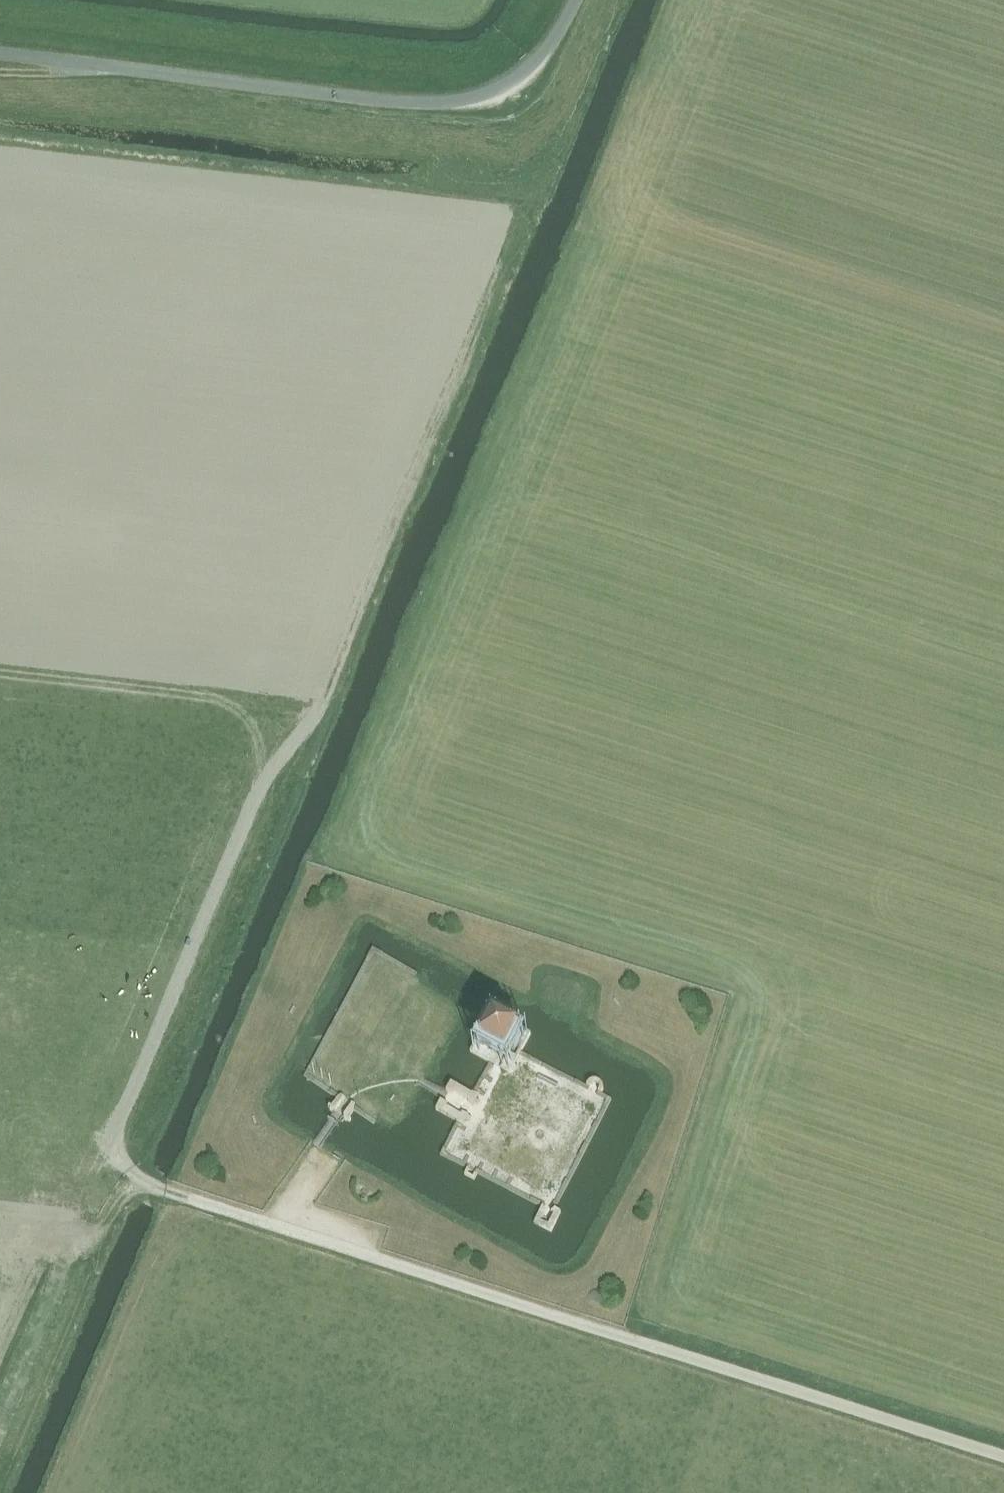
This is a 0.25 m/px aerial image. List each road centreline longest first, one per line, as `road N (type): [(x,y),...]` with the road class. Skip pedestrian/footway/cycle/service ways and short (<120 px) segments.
road 1 (unclassified): [(1003,1456),(200,1200)]
road 2 (unclassified): [(0,58),(456,103),(494,93),(524,73),(577,0)]
road 3 (track): [(199,1002),(133,1179),(0,1144)]

